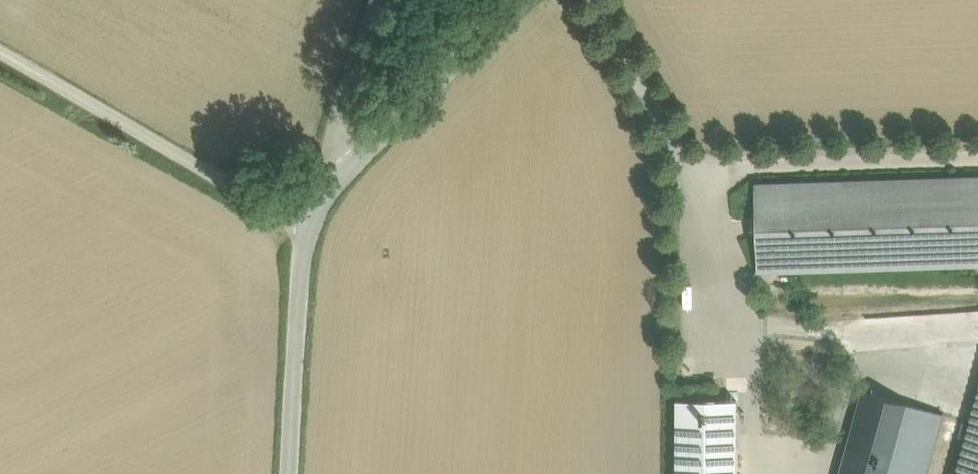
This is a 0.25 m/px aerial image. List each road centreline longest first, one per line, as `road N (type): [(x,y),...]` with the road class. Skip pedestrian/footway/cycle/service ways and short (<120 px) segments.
road 1 (unclassified): [(0,53),(220,185),(307,220)]
road 2 (tertiary): [(519,0),(424,87),(307,220)]
road 3 (tertiary): [(307,220),(289,473)]
road 4 (unclassified): [(374,0),(307,220)]

